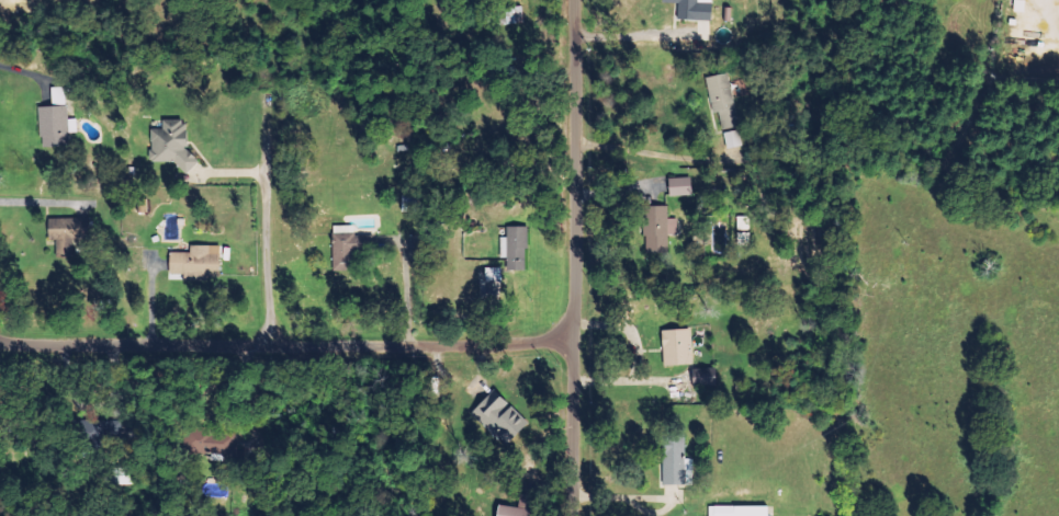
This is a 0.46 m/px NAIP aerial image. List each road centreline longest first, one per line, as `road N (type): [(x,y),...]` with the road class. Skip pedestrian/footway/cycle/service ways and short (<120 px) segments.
road 1 (residential): [(572,341),(0,343)]
road 2 (residential): [(570,515),(572,0)]
road 3 (residential): [(271,346),(266,83)]

